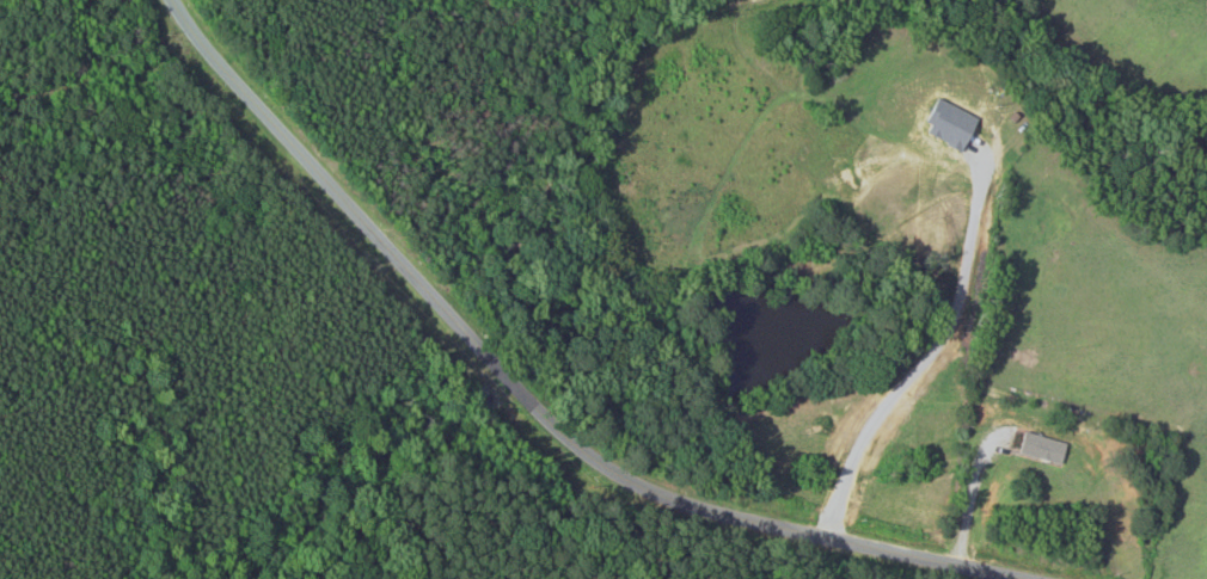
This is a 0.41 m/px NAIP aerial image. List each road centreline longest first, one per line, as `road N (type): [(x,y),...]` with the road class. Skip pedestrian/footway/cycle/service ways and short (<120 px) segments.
road 1 (residential): [(1037,578),(715,510),(608,468),(528,399),(172,0)]

